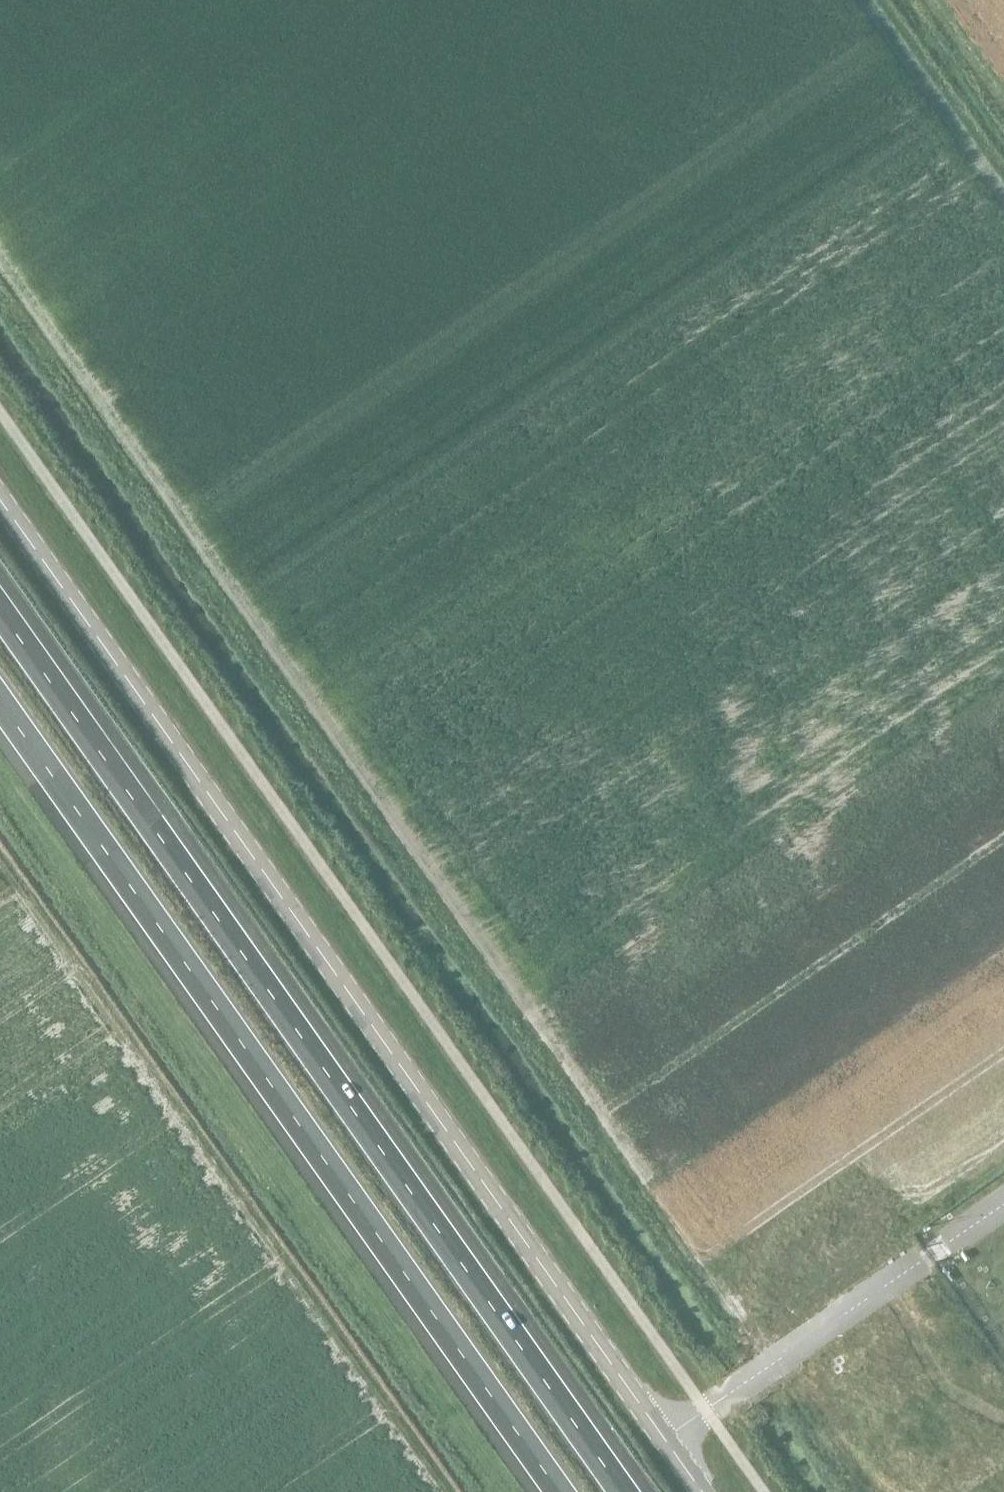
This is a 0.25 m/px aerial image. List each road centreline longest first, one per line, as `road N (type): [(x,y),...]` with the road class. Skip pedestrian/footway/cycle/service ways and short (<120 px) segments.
road 1 (tertiary): [(703,1491),(0,499)]
road 2 (motorway): [(621,1491),(0,611)]
road 3 (motorway): [(0,703),(557,1491)]

